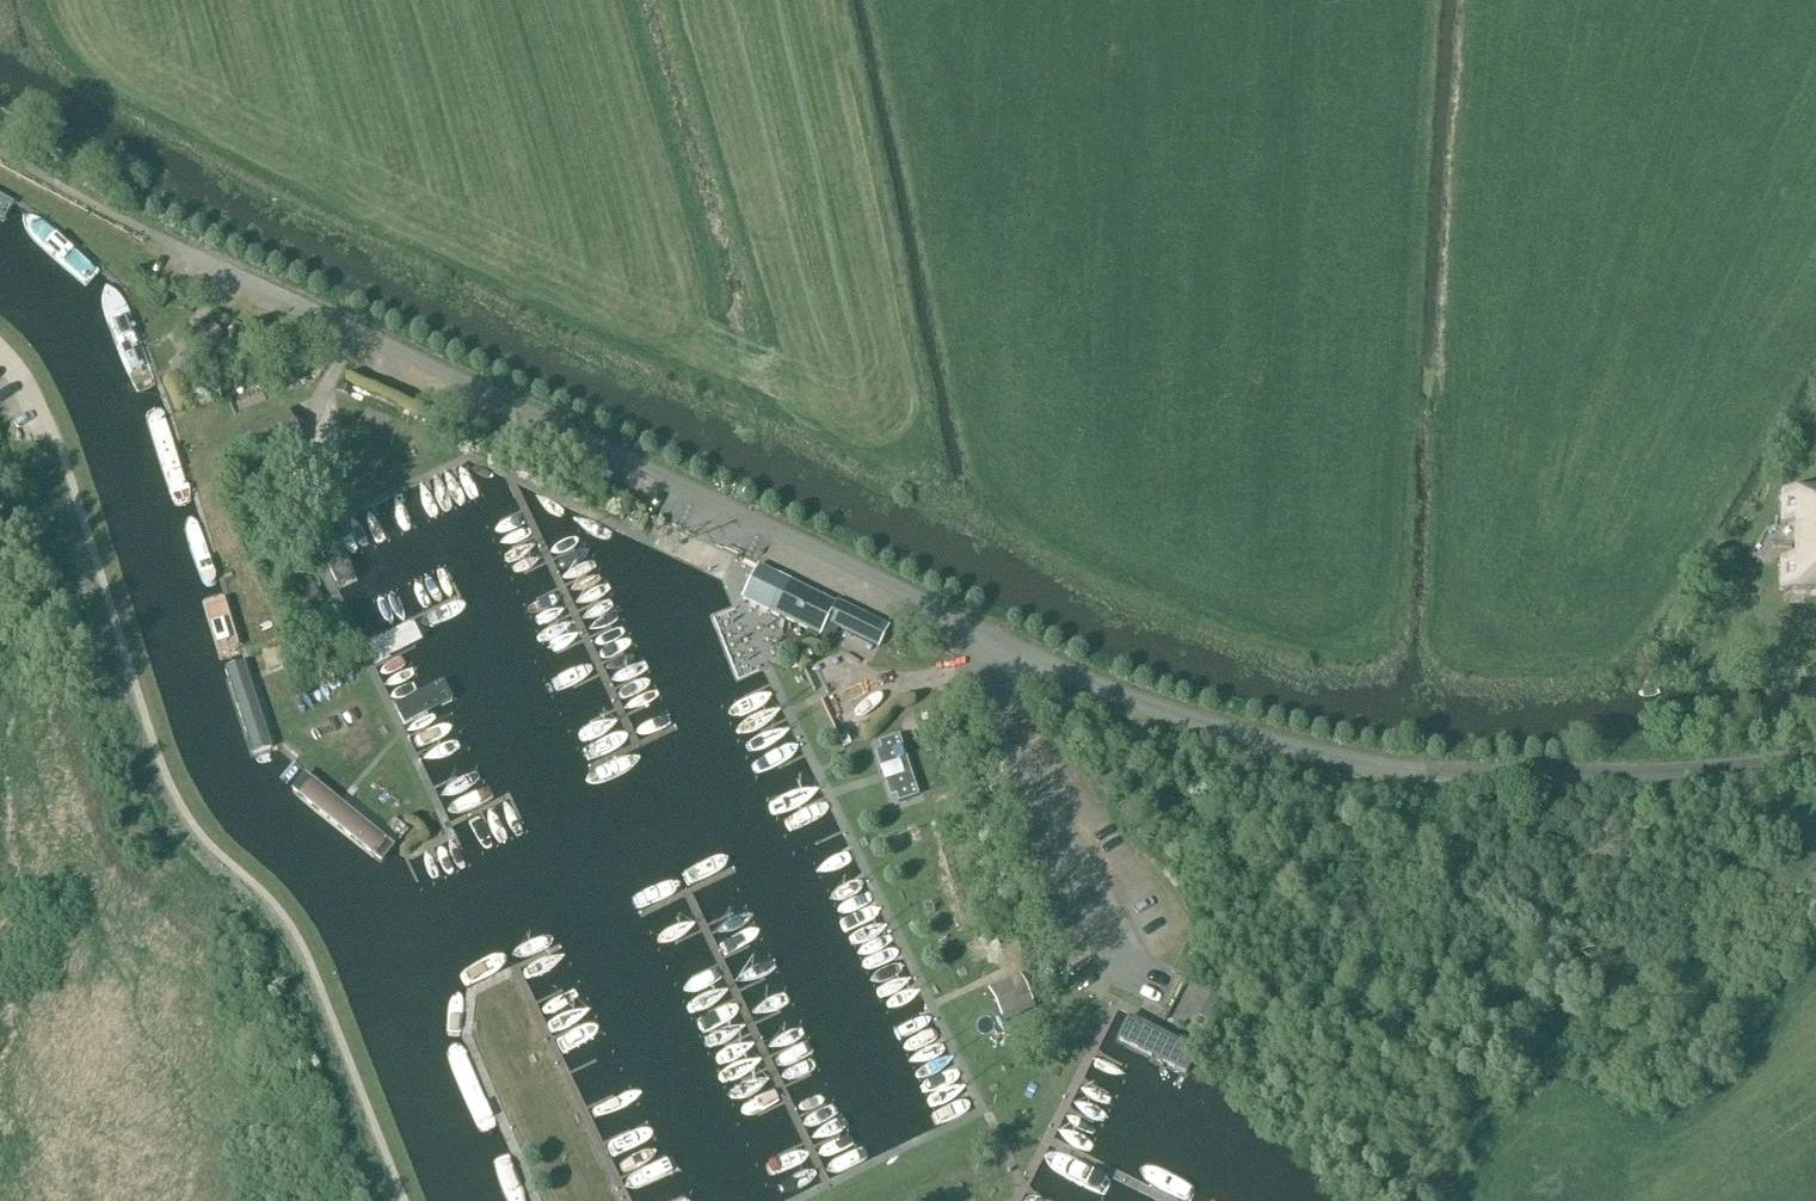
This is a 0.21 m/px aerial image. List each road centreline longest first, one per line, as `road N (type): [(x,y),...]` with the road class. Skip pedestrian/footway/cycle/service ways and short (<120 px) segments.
road 1 (unclassified): [(1815,756),(1673,773),(1417,773),(1181,716),(985,641),(155,238)]

